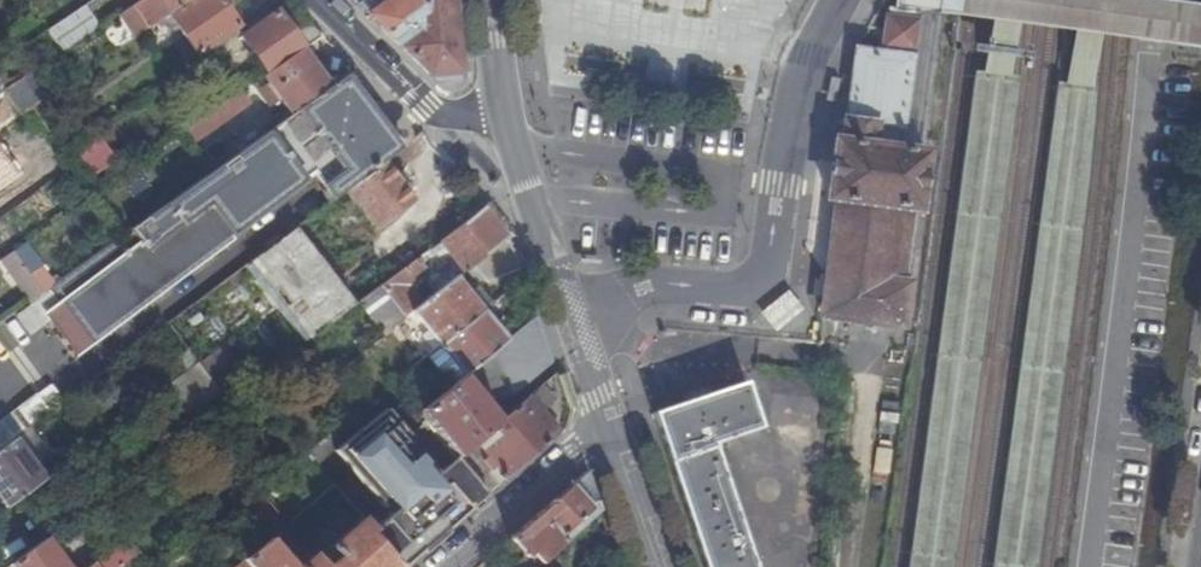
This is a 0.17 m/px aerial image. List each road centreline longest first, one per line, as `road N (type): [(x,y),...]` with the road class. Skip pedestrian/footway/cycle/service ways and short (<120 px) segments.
road 1 (tertiary): [(502,119),(605,429)]
road 2 (residential): [(311,0),(432,111),(502,119)]
road 3 (residential): [(605,429),(450,566)]
road 4 (tertiary): [(605,429),(653,566)]

